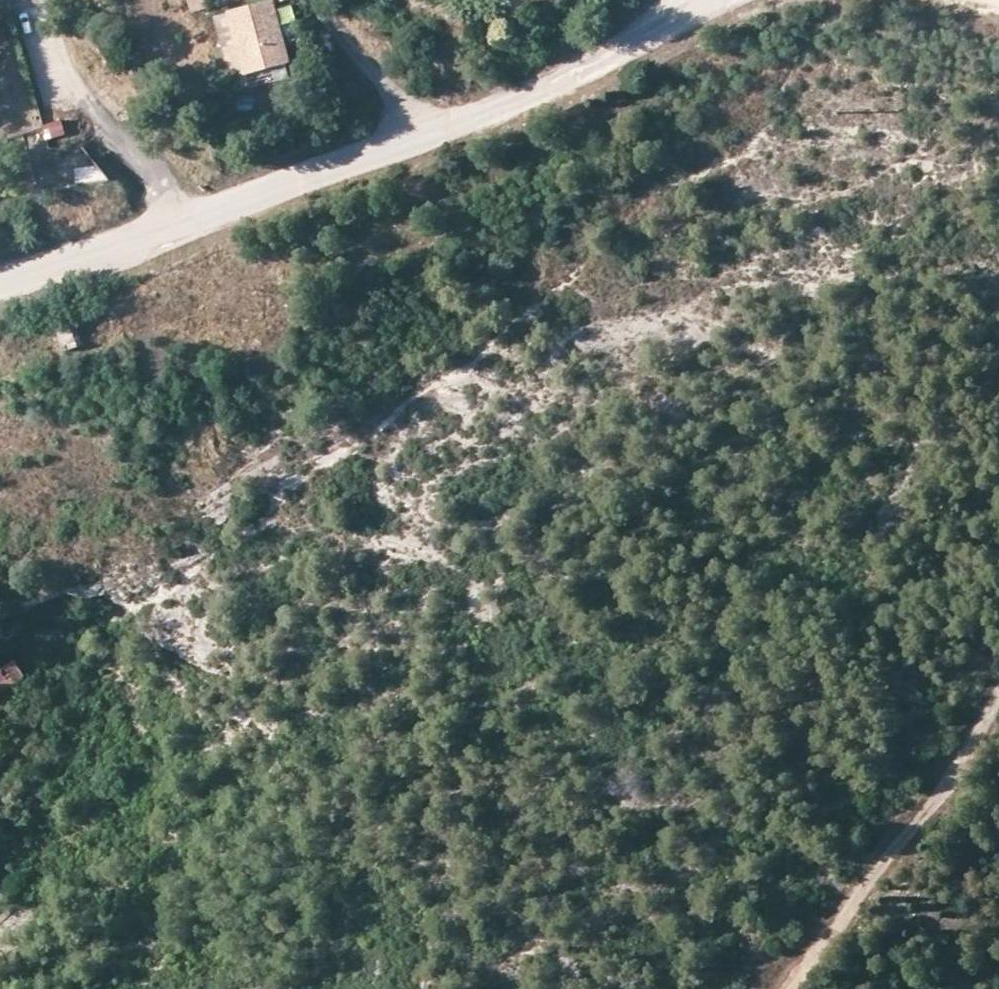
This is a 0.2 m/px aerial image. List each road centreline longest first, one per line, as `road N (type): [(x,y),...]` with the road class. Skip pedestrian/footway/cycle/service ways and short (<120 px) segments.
road 1 (unclassified): [(0,282),(132,241),(531,91),(705,0)]
road 2 (track): [(998,696),(942,792),(787,988)]

